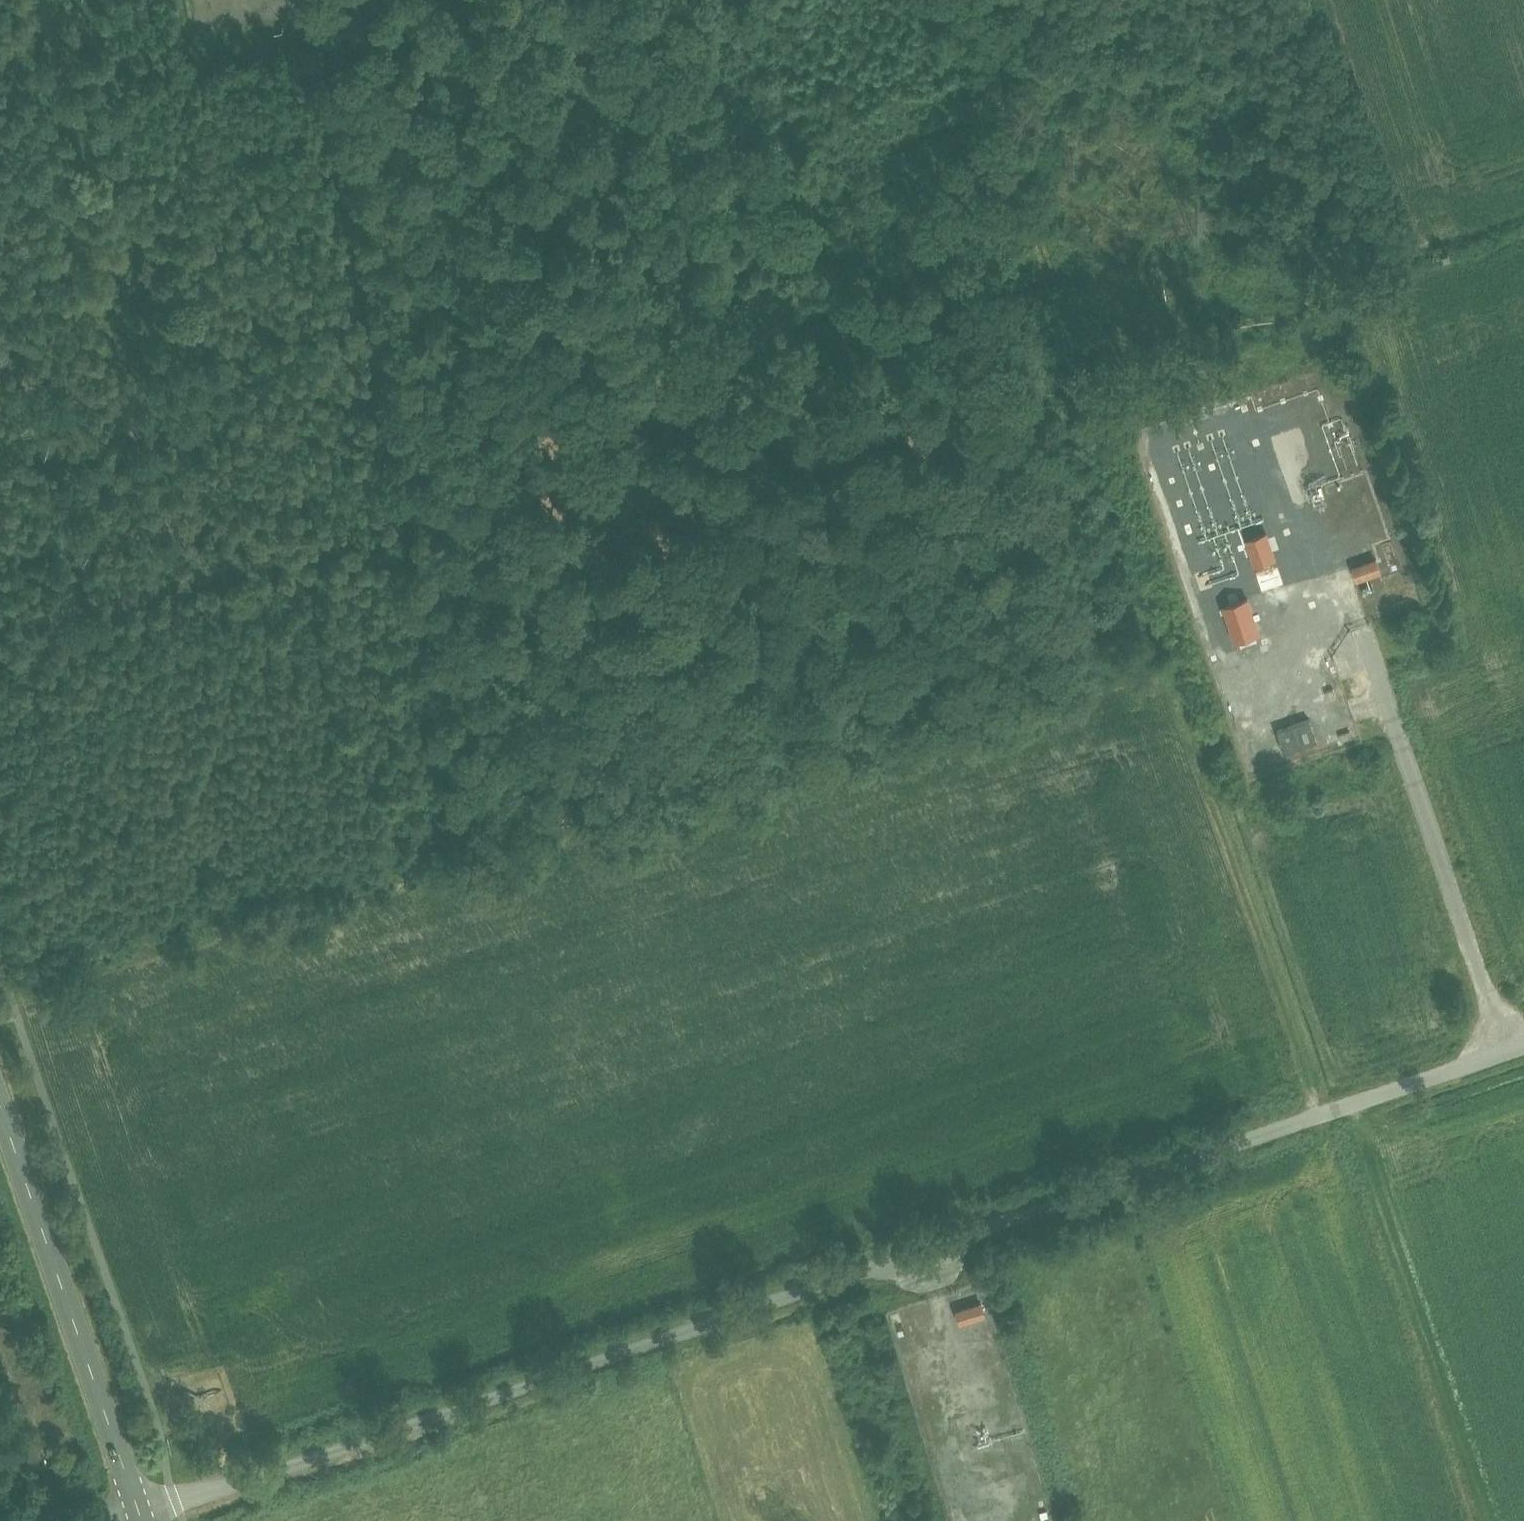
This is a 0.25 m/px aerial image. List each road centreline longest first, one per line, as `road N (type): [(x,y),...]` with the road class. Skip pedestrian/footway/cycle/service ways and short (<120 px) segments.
road 1 (unclassified): [(1523,1049),(129,1516)]
road 2 (tertiary): [(0,1130),(129,1516)]

